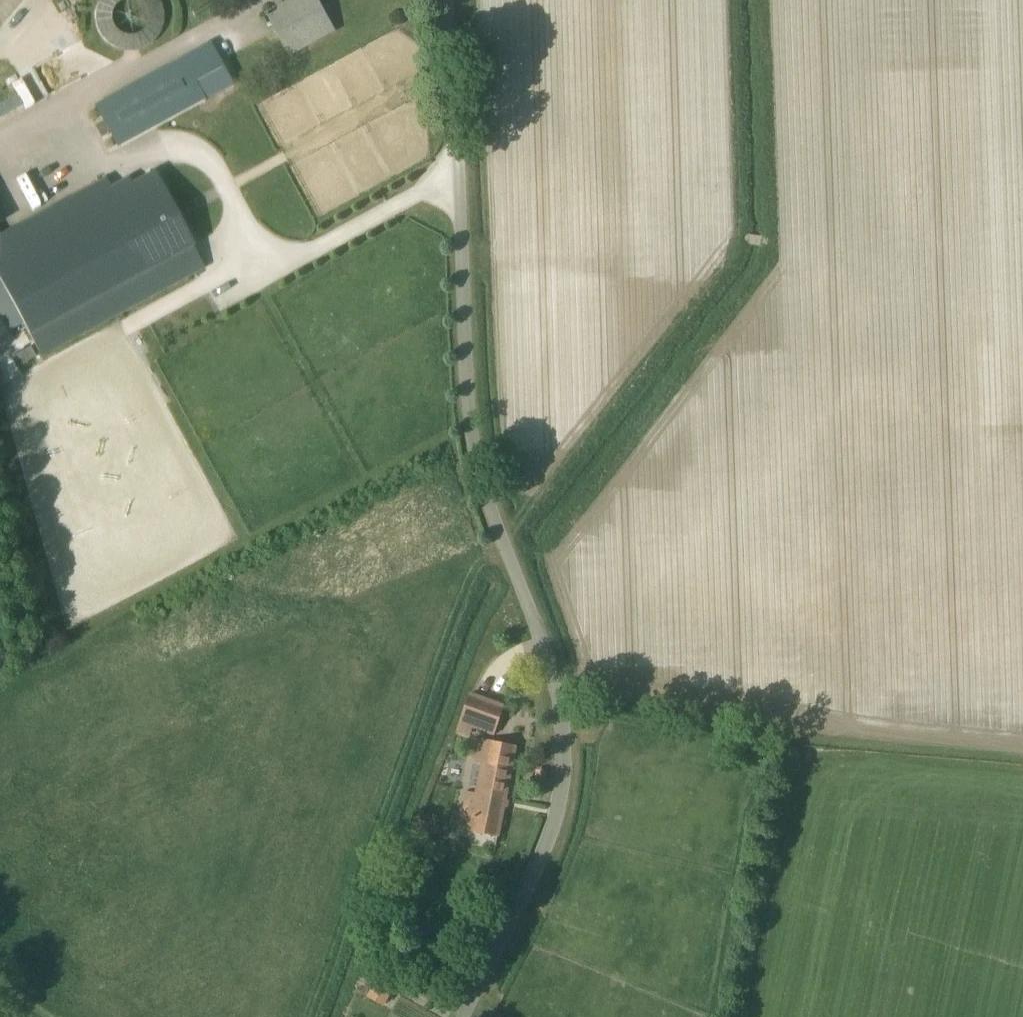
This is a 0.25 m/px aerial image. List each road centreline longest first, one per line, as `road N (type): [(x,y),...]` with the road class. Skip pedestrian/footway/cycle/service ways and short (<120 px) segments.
road 1 (unclassified): [(460,1016),(554,824),(563,725),(550,662),(477,470),(446,0)]

